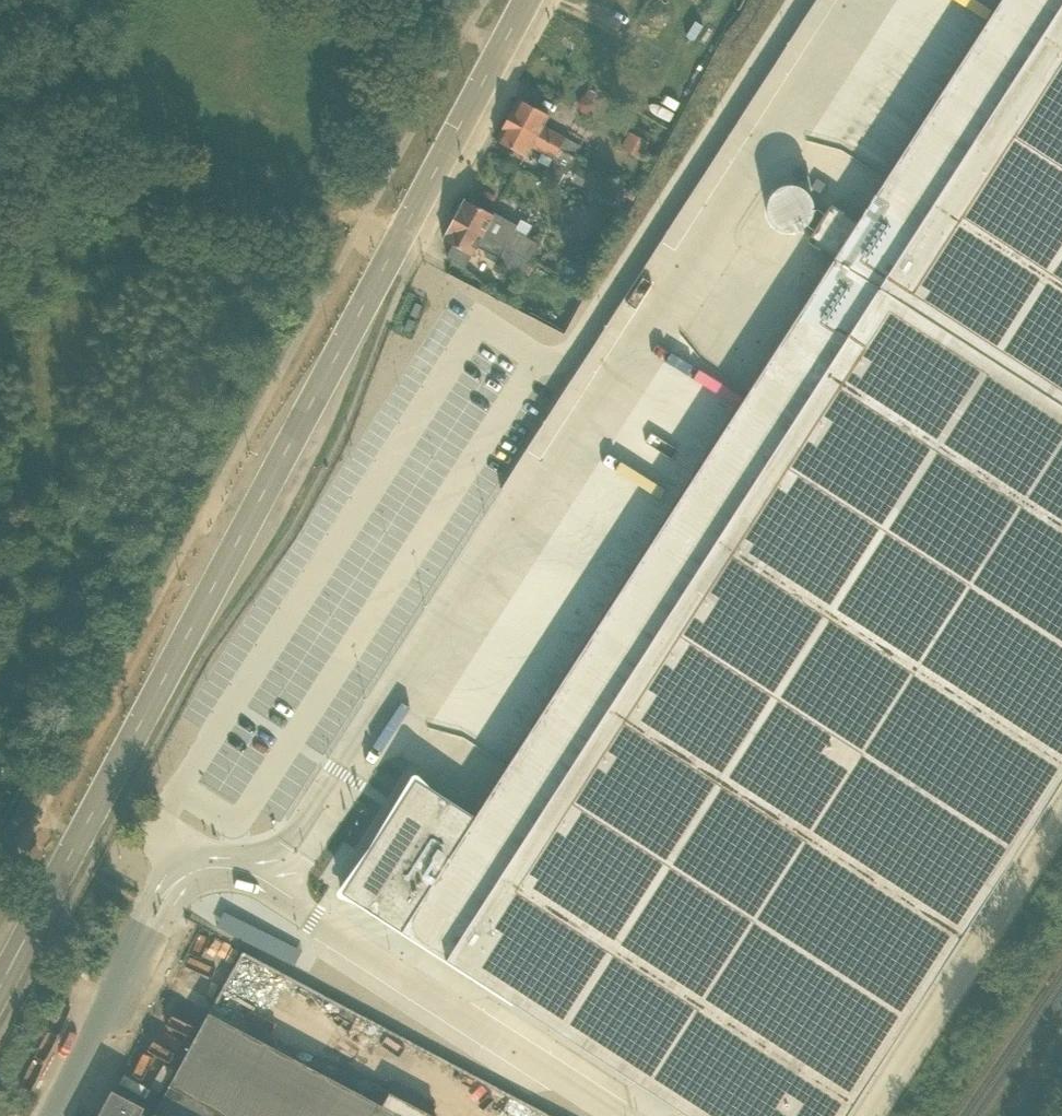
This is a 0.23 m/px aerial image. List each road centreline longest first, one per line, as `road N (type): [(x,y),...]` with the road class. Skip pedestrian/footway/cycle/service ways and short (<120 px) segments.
road 1 (secondary): [(0,984),(528,0)]
road 2 (unclassified): [(54,1115),(144,937)]

